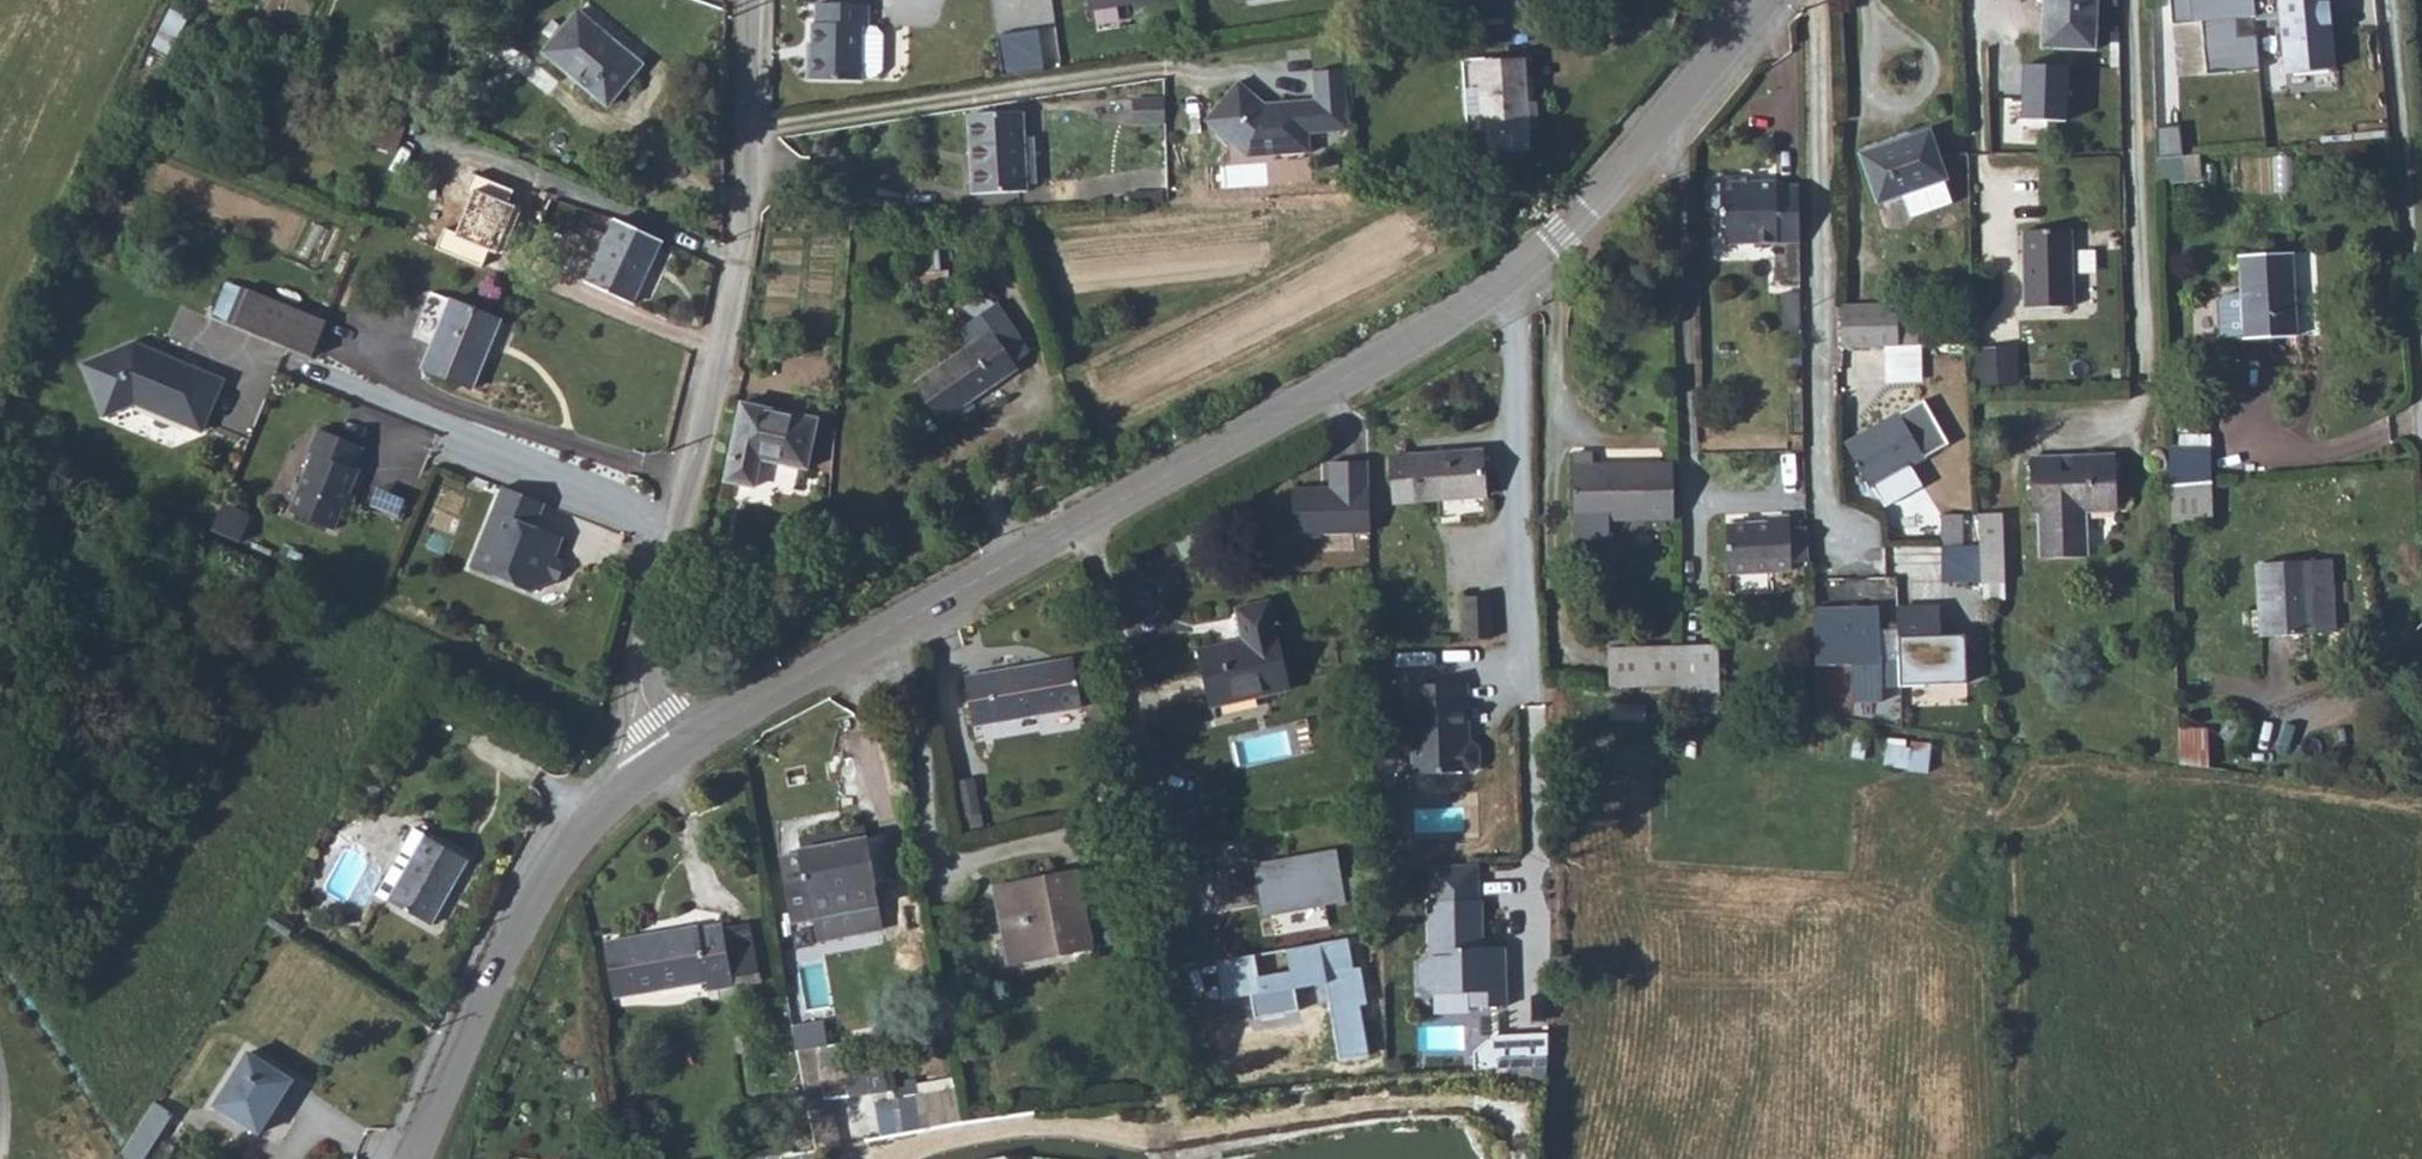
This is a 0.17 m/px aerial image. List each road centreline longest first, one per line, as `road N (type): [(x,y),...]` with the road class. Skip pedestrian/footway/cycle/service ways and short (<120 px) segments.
road 1 (tertiary): [(672,756),(1492,290),(1618,173),(1763,0)]
road 2 (residential): [(749,0),(749,156),(735,287),(641,679),(641,699),(672,756)]
road 3 (tertiary): [(413,1158),(550,872),(602,807),(672,756)]
road 4 (residential): [(2421,389),(2392,0)]
road 5 (residential): [(2141,380),(2128,0)]

